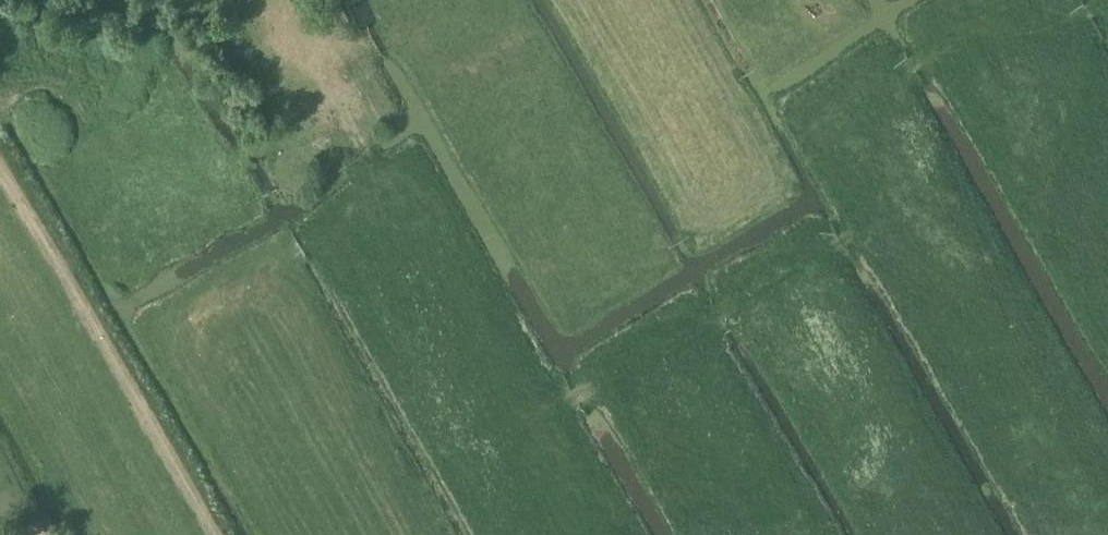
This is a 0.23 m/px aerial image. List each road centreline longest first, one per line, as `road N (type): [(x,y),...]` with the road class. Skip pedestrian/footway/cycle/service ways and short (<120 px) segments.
road 1 (track): [(214,534),(0,171)]

